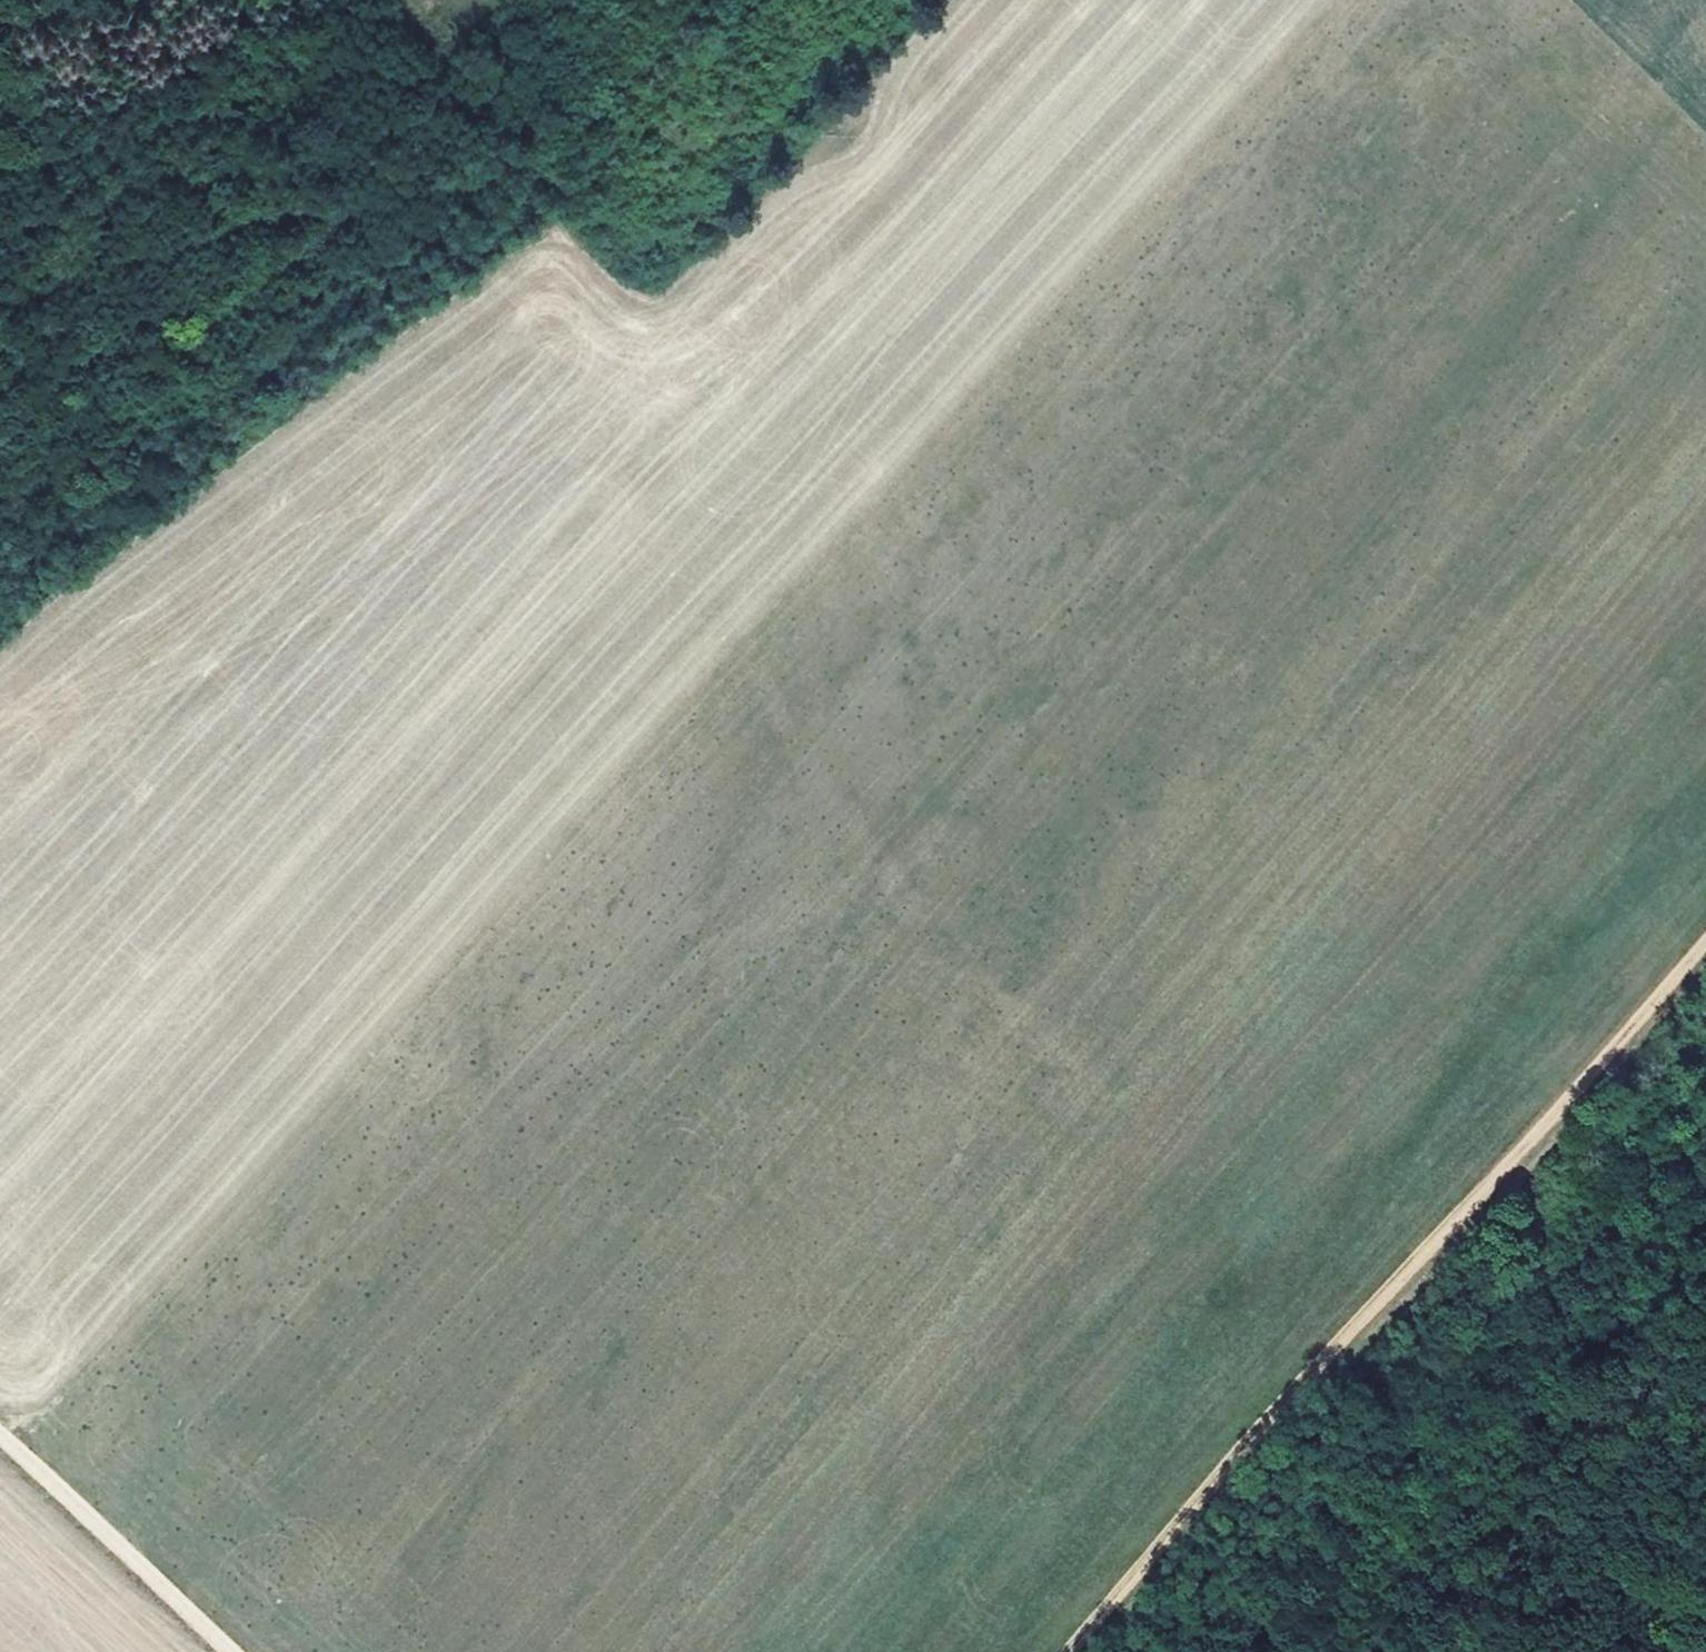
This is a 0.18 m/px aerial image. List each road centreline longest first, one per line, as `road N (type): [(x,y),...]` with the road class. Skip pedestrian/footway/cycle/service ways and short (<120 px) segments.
road 1 (track): [(1705,928),(1066,1651)]
road 2 (track): [(1514,1651),(1705,1399)]
road 3 (track): [(0,1446),(215,1651)]

